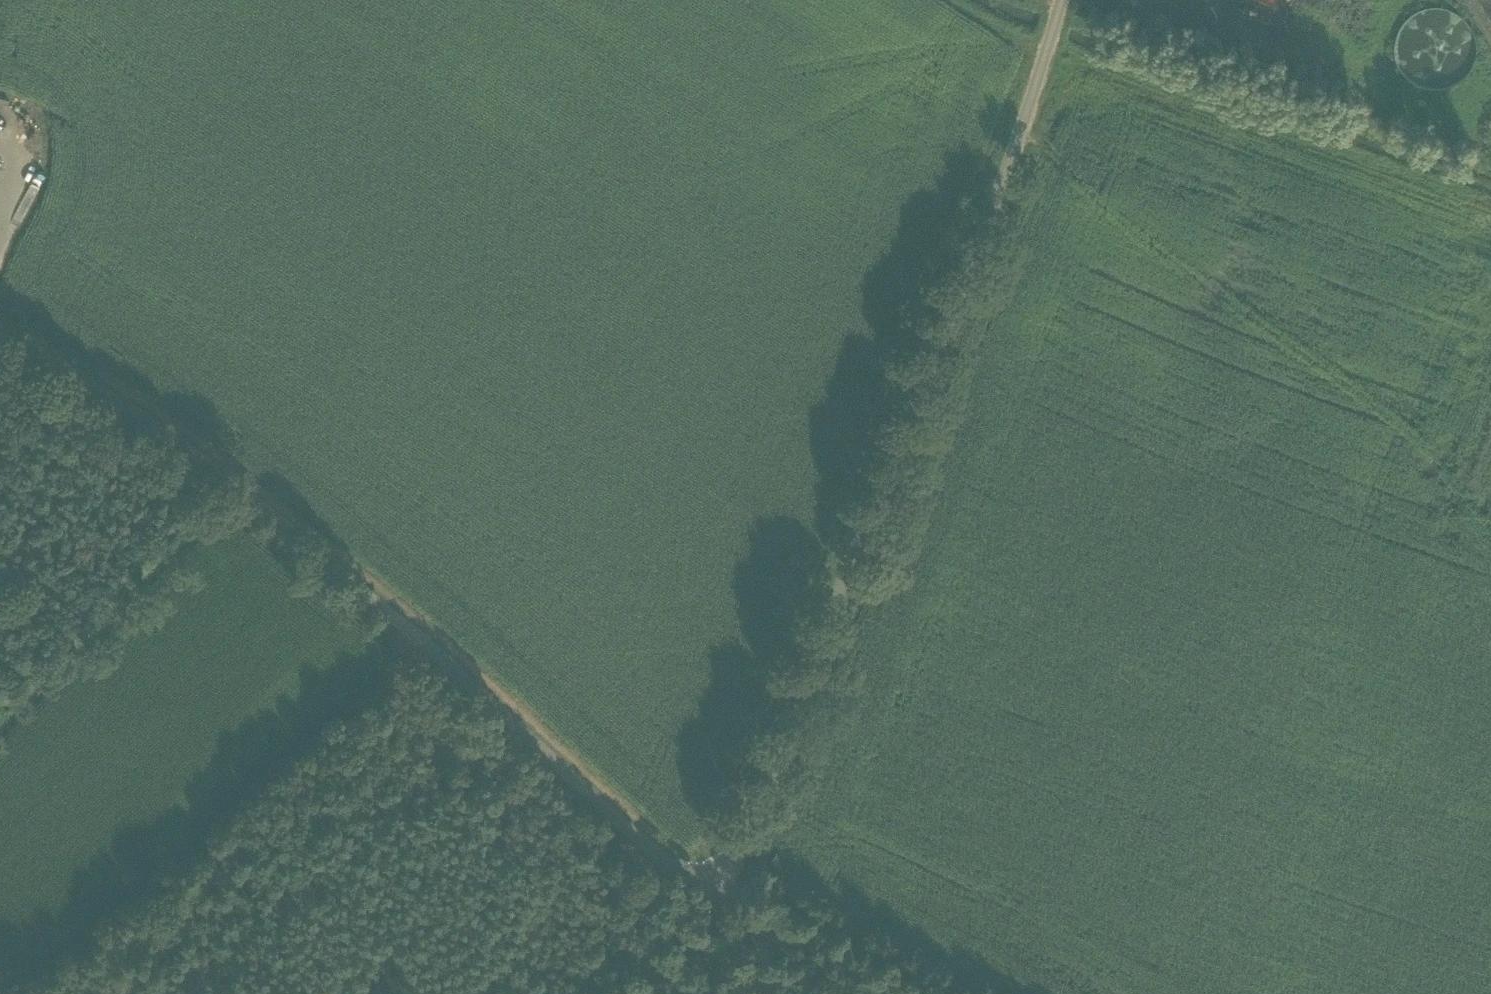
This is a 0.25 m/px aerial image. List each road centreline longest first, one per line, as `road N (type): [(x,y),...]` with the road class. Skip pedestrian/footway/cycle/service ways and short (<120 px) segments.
road 1 (unclassified): [(713,894),(763,756),(1000,189),(1062,0)]
road 2 (unclassified): [(713,894),(345,575),(232,490),(0,341)]
road 3 (unclassified): [(874,993),(713,894)]
road 4 (track): [(588,993),(670,865)]

